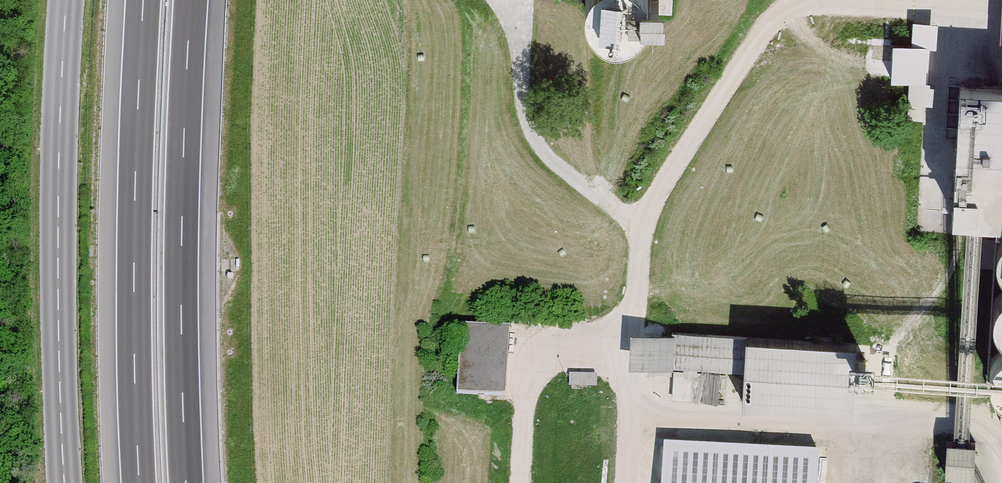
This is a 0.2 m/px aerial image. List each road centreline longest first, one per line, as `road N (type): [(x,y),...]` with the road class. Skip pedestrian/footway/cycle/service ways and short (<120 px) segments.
road 1 (tertiary): [(66,0),(58,209),(64,482)]
road 2 (motorway): [(143,0),(134,292),(139,482)]
road 3 (motorway): [(186,482),(181,294),(190,0)]

